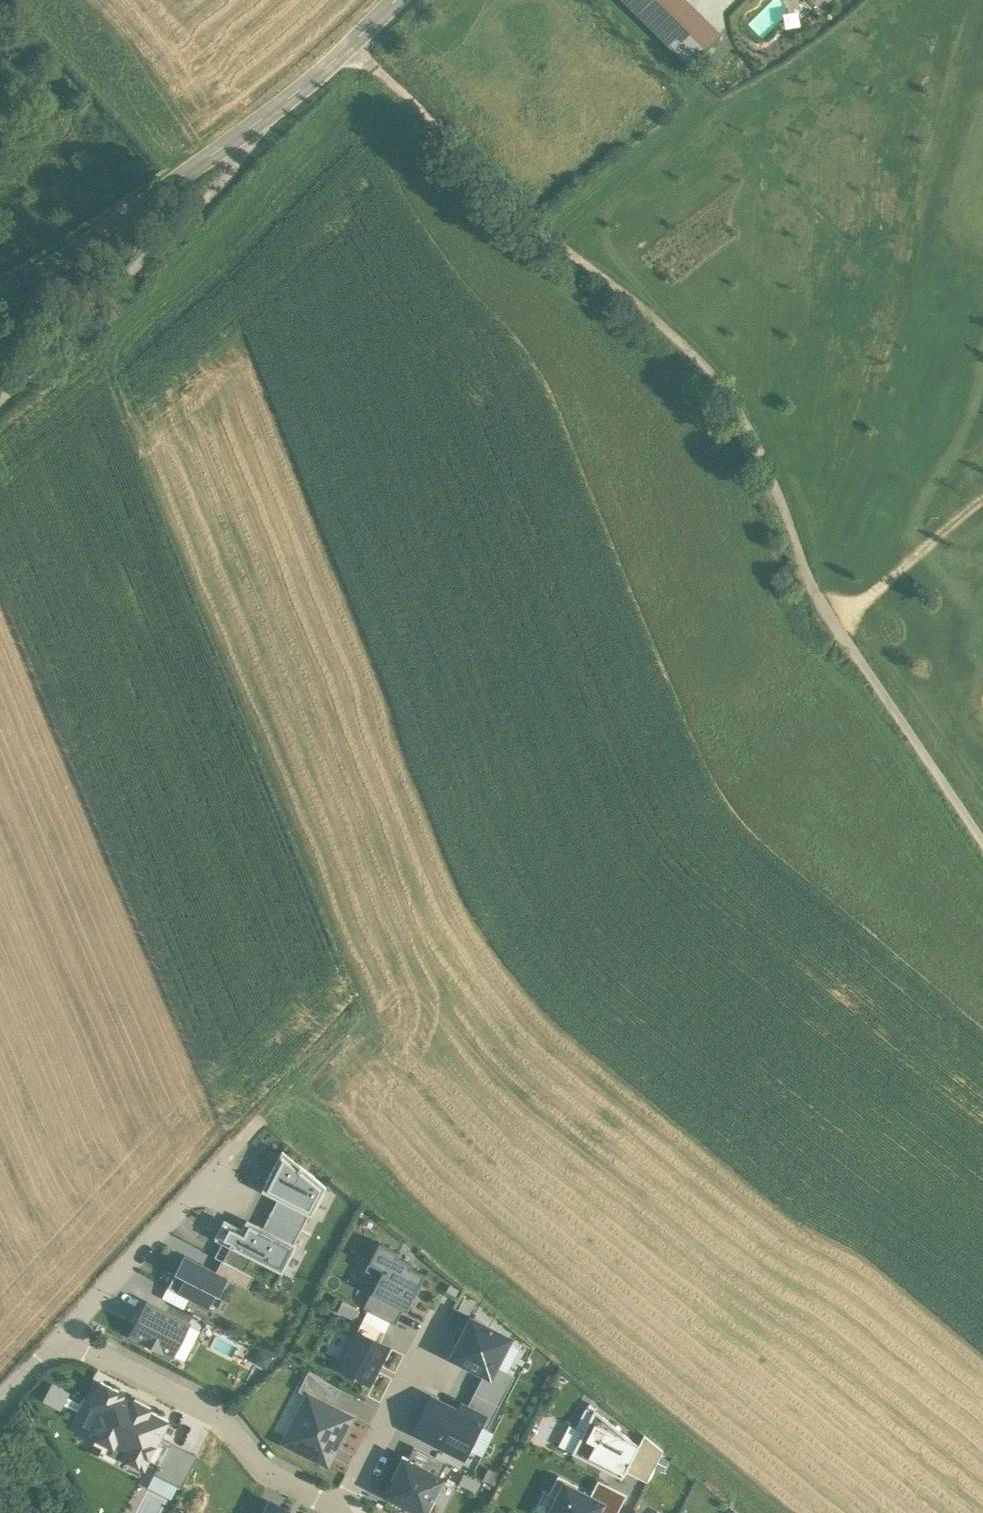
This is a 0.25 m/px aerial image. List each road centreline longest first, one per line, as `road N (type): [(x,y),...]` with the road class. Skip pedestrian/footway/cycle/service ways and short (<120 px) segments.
road 1 (track): [(982,838),(844,637),(773,454),(751,423),(694,358),(578,265),(349,44)]
road 2 (secondary): [(0,295),(100,237),(225,148),(395,0)]
road 3 (track): [(225,148),(232,165),(207,197),(0,403)]
road 4 (residential): [(339,1512),(271,1476),(214,1411),(64,1335)]
road 5 (residential): [(64,1335),(261,1119)]
road 6 (track): [(850,634),(832,610),(885,587),(982,499)]
road 7 (residential): [(344,1512),(437,1327)]
road 8 (track): [(261,1119),(364,1005)]

